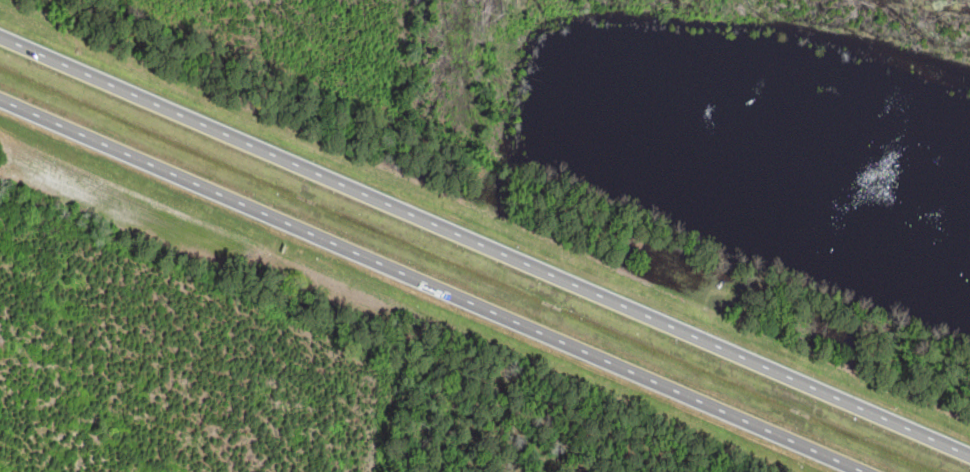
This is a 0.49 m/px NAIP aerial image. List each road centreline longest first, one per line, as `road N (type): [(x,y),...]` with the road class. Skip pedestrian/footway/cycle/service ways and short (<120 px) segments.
road 1 (motorway): [(969,457),(0,38)]
road 2 (motorway): [(0,100),(863,471)]

